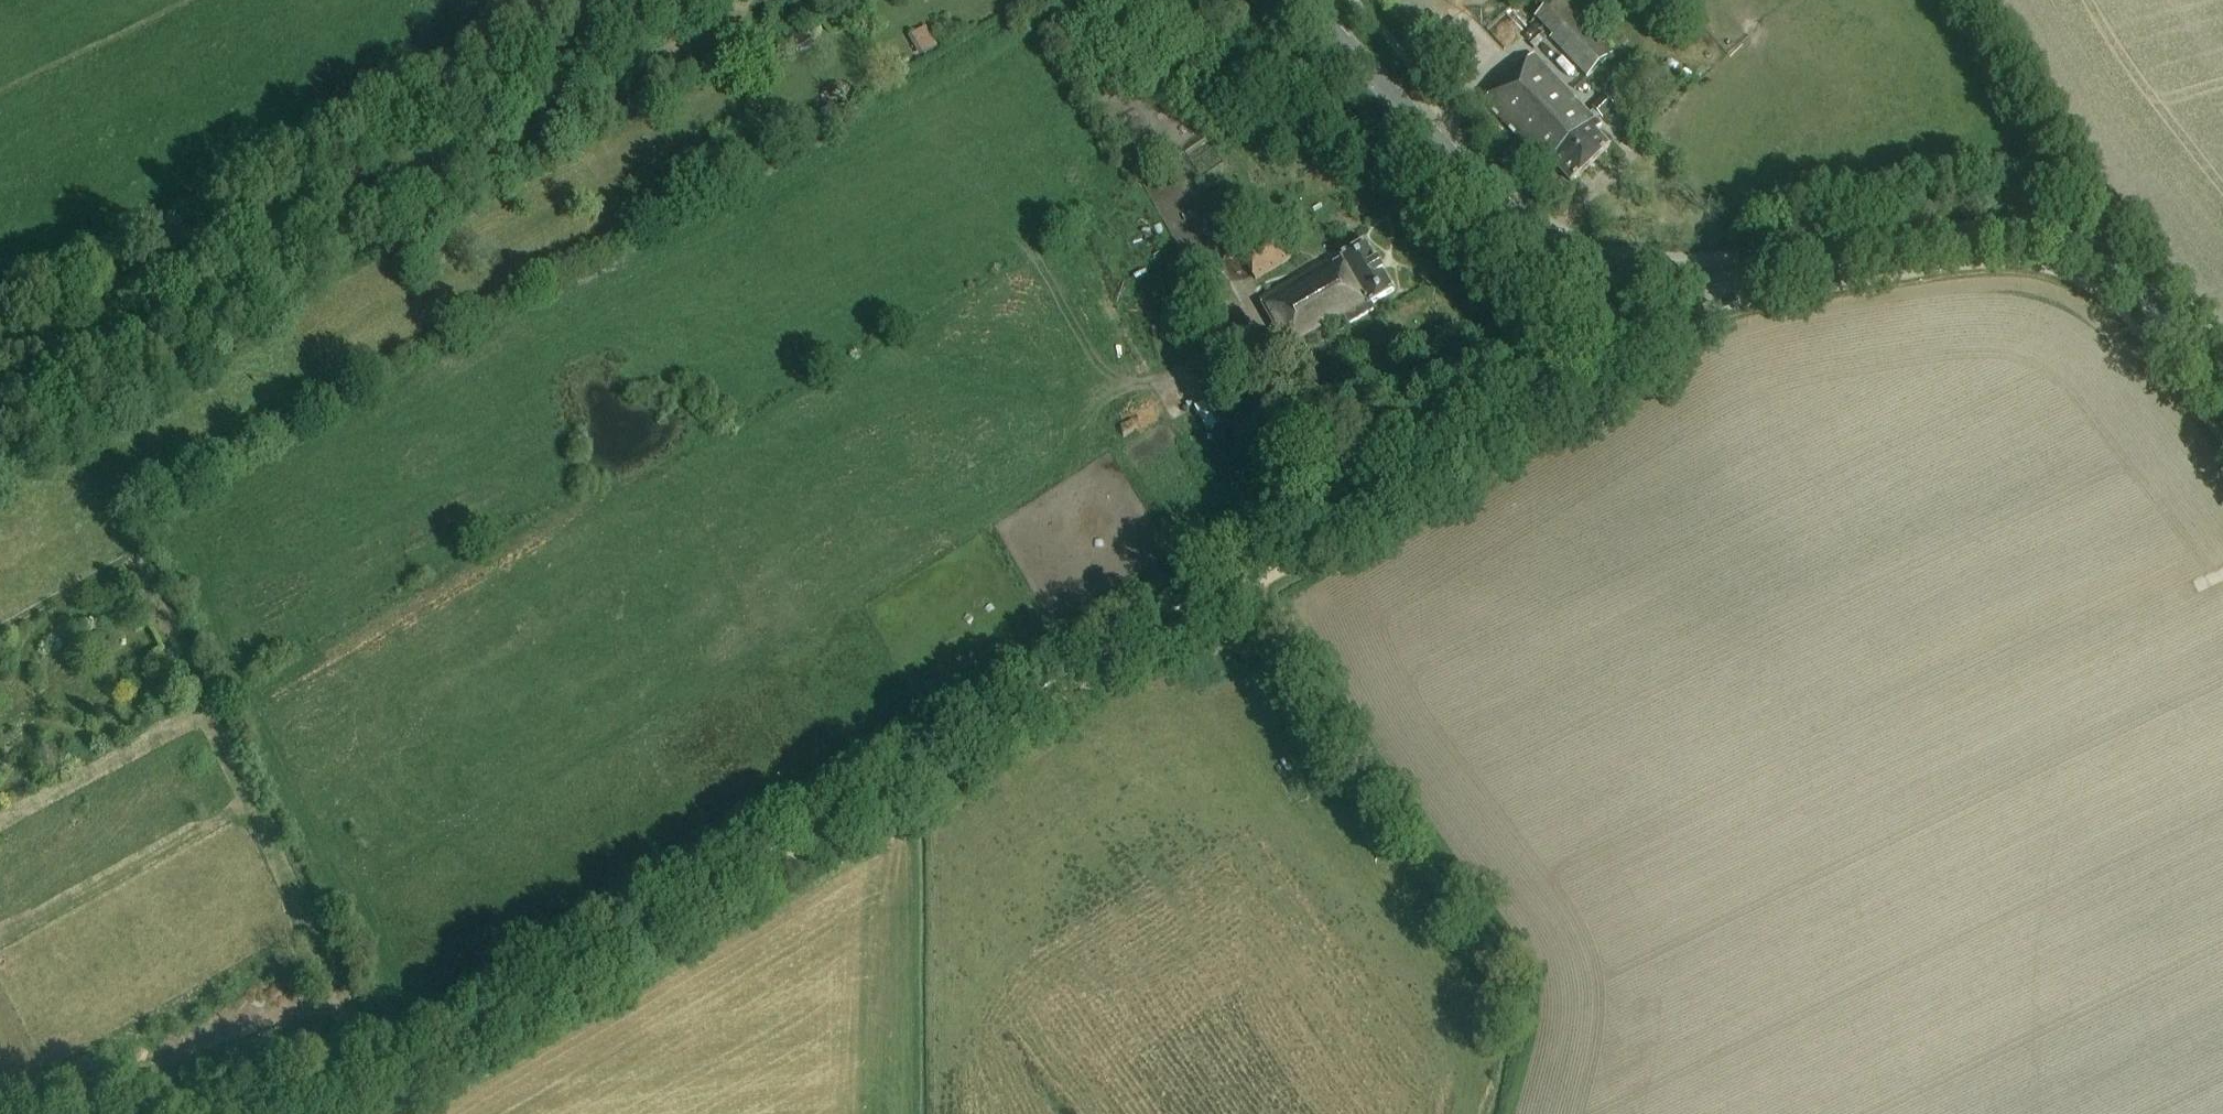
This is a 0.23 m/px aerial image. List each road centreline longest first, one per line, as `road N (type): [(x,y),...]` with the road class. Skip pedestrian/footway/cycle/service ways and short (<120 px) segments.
road 1 (track): [(1340,529),(388,1091),(231,1113)]
road 2 (tertiary): [(1731,274),(1954,238),(2012,233),(2067,242),(2134,285),(2222,393)]
road 3 (tertiary): [(1302,0),(1530,233),(1592,270)]
road 4 (track): [(1594,376),(1340,529)]
road 5 (tertiary): [(1592,270),(1731,274)]
road 6 (unclassified): [(1623,355),(1731,274)]

